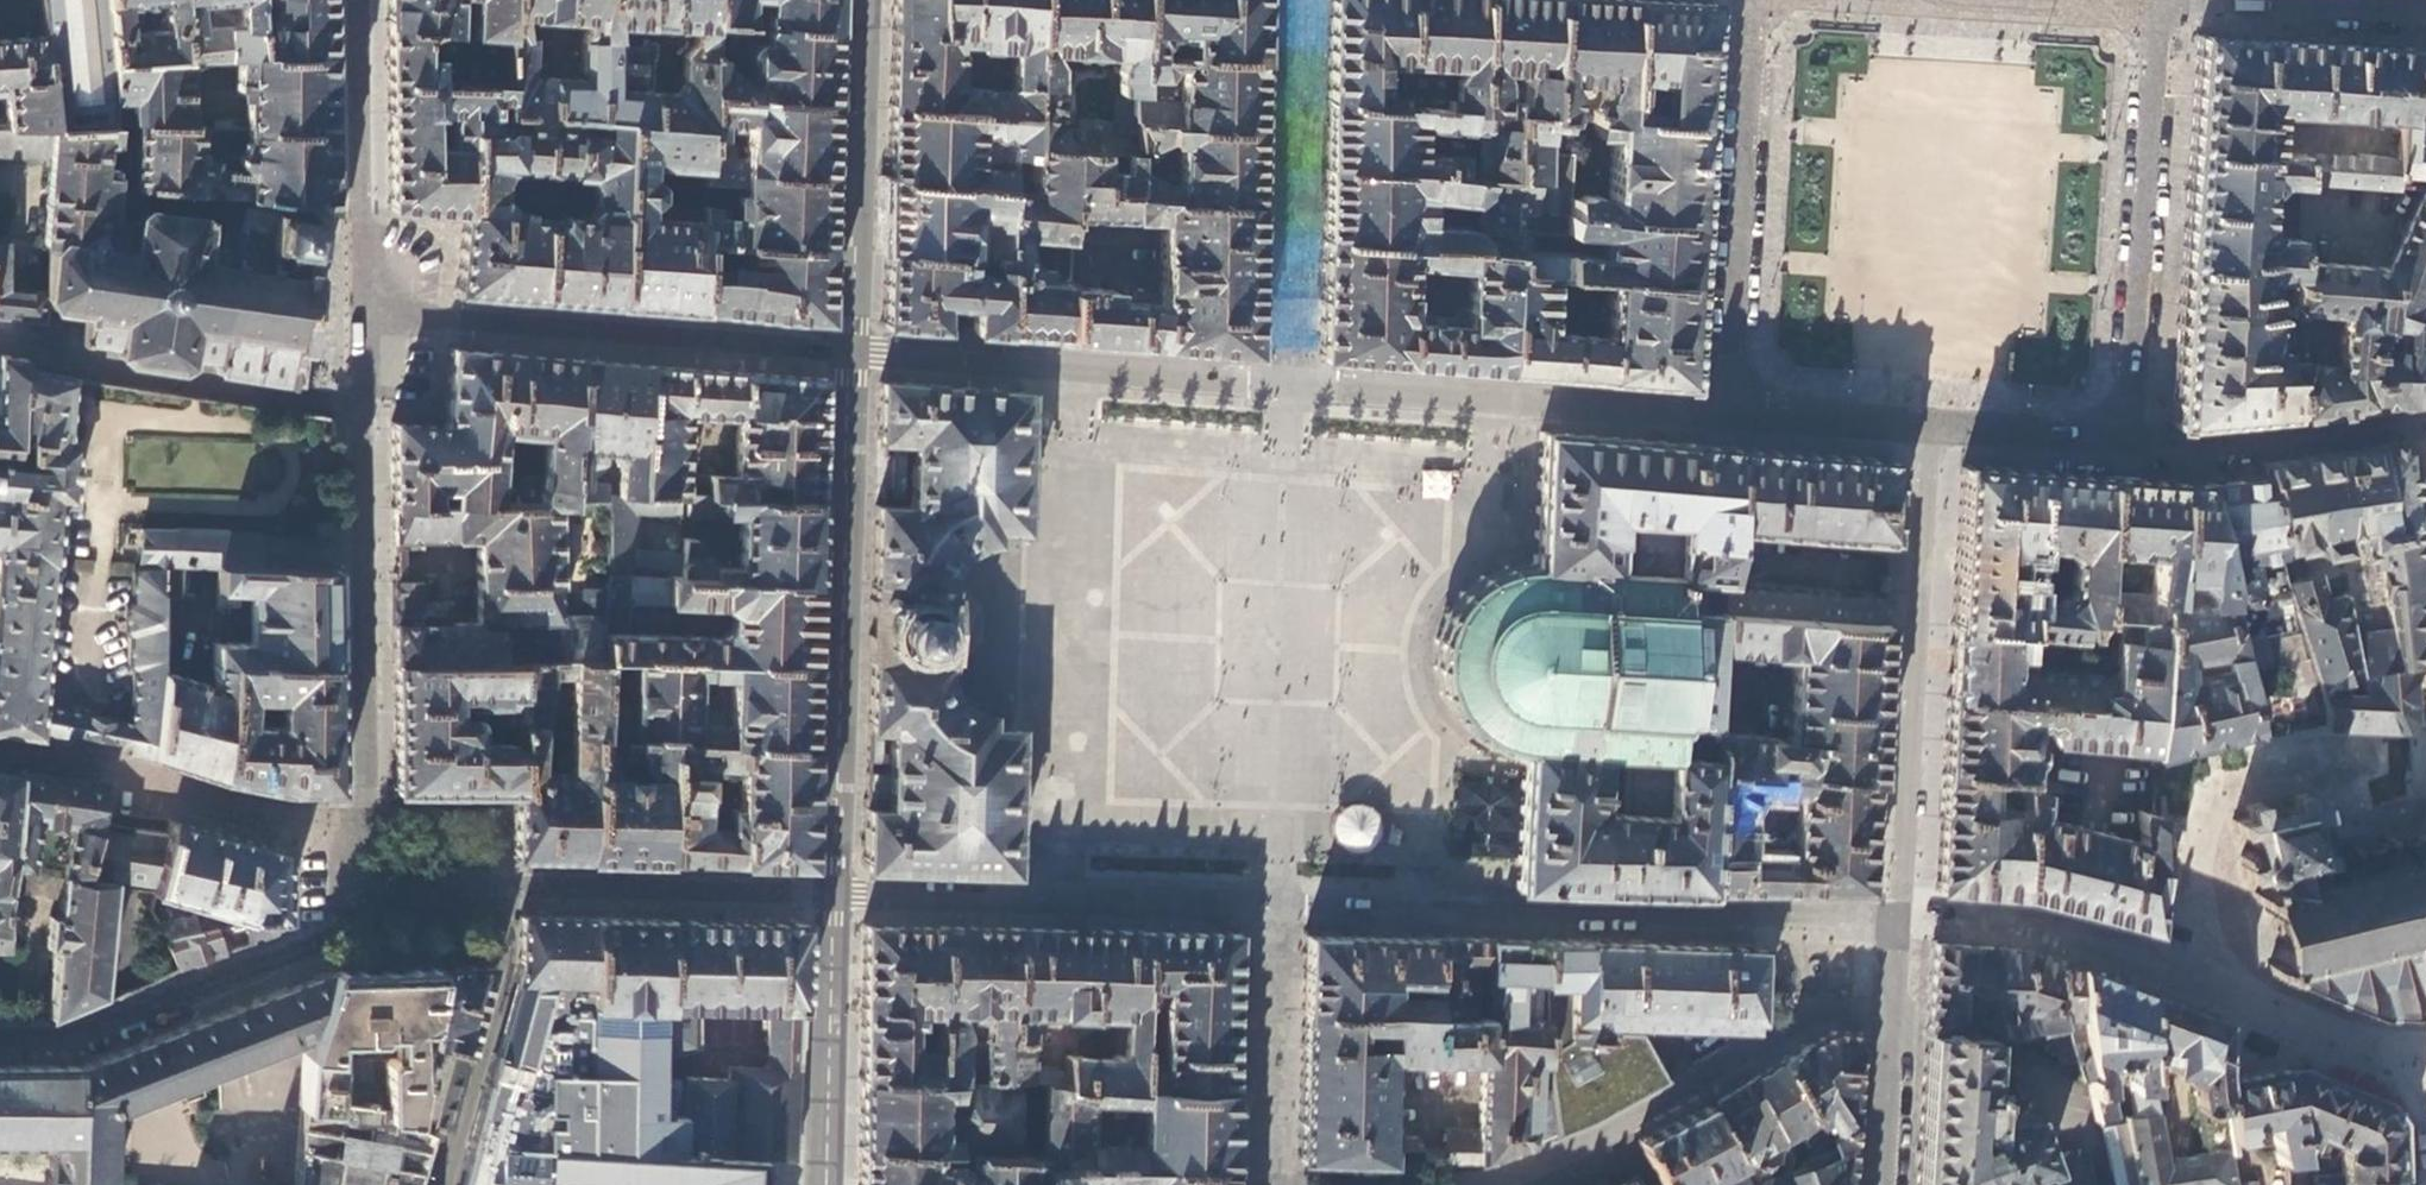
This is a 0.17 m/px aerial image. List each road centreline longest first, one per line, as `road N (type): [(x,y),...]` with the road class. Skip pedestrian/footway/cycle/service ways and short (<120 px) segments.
road 1 (residential): [(1930,434),(2129,444),(2163,0)]
road 2 (residential): [(1747,0),(1719,417),(1930,434)]
road 3 (residential): [(378,879),(365,836),(369,312)]
road 4 (residential): [(853,354),(835,894)]
road 5 (residential): [(369,312),(853,354)]
road 6 (residential): [(1900,917),(1930,434)]
road 7 (residential): [(2187,968),(2201,964),(2214,939),(2213,801),(2225,780),(2337,753),(2370,762),(2388,806),(2425,803)]
road 8 (residential): [(378,879),(324,939),(76,1039),(0,1039)]
road 9 (residential): [(853,354),(865,0)]
road 10 (residential): [(835,894),(511,889)]
road 11 (residential): [(360,0),(369,312)]
road 12 (residential): [(444,1184),(507,963),(511,889)]
road 13 (residential): [(1900,917),(2007,923),(2187,968)]
road 14 (residential): [(835,894),(825,1184)]
road 15 (residential): [(1884,1184),(1900,917)]
road 16 (residential): [(2187,968),(2336,1038),(2425,1051)]
road 17 (residential): [(2203,0),(2425,13)]
road 18 (residential): [(511,889),(409,888),(378,879)]

